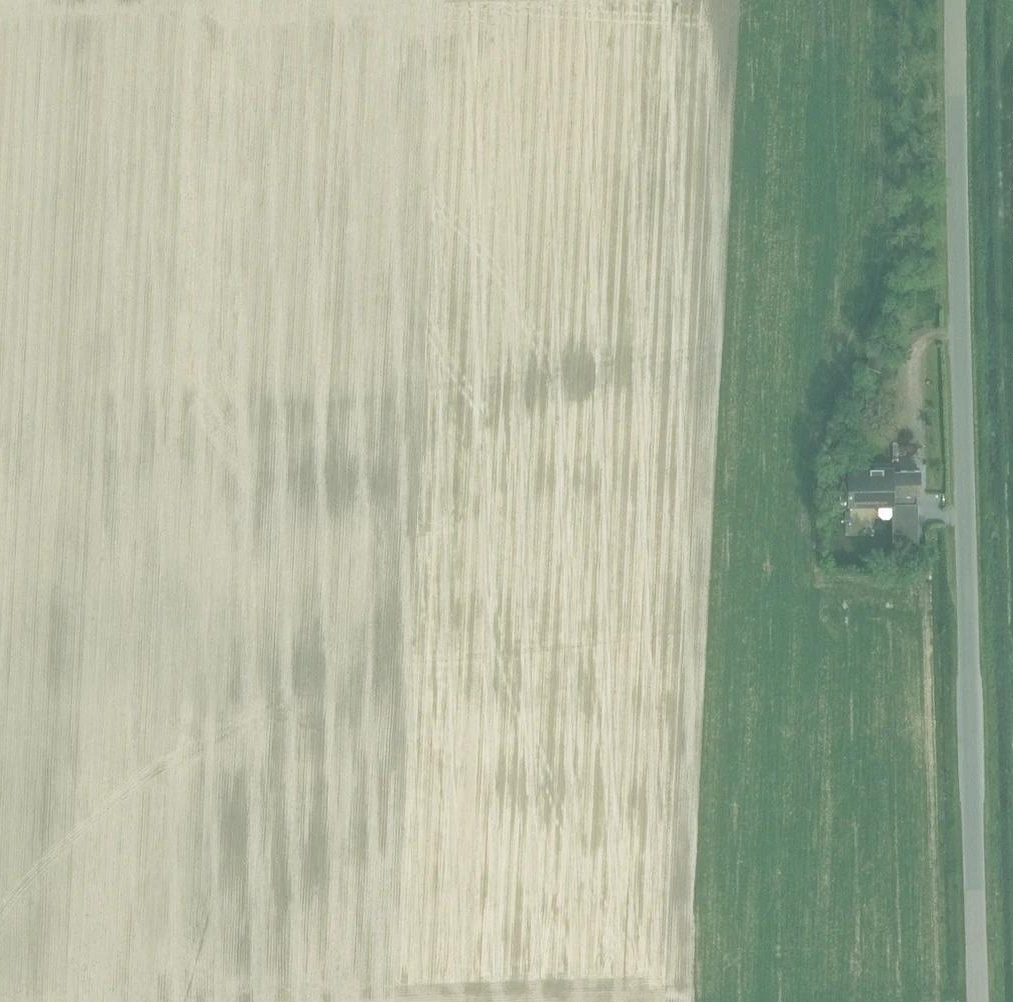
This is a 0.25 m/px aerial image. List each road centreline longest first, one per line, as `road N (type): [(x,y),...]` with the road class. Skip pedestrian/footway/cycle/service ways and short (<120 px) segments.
road 1 (unclassified): [(981,1001),(962,489),(956,0)]

